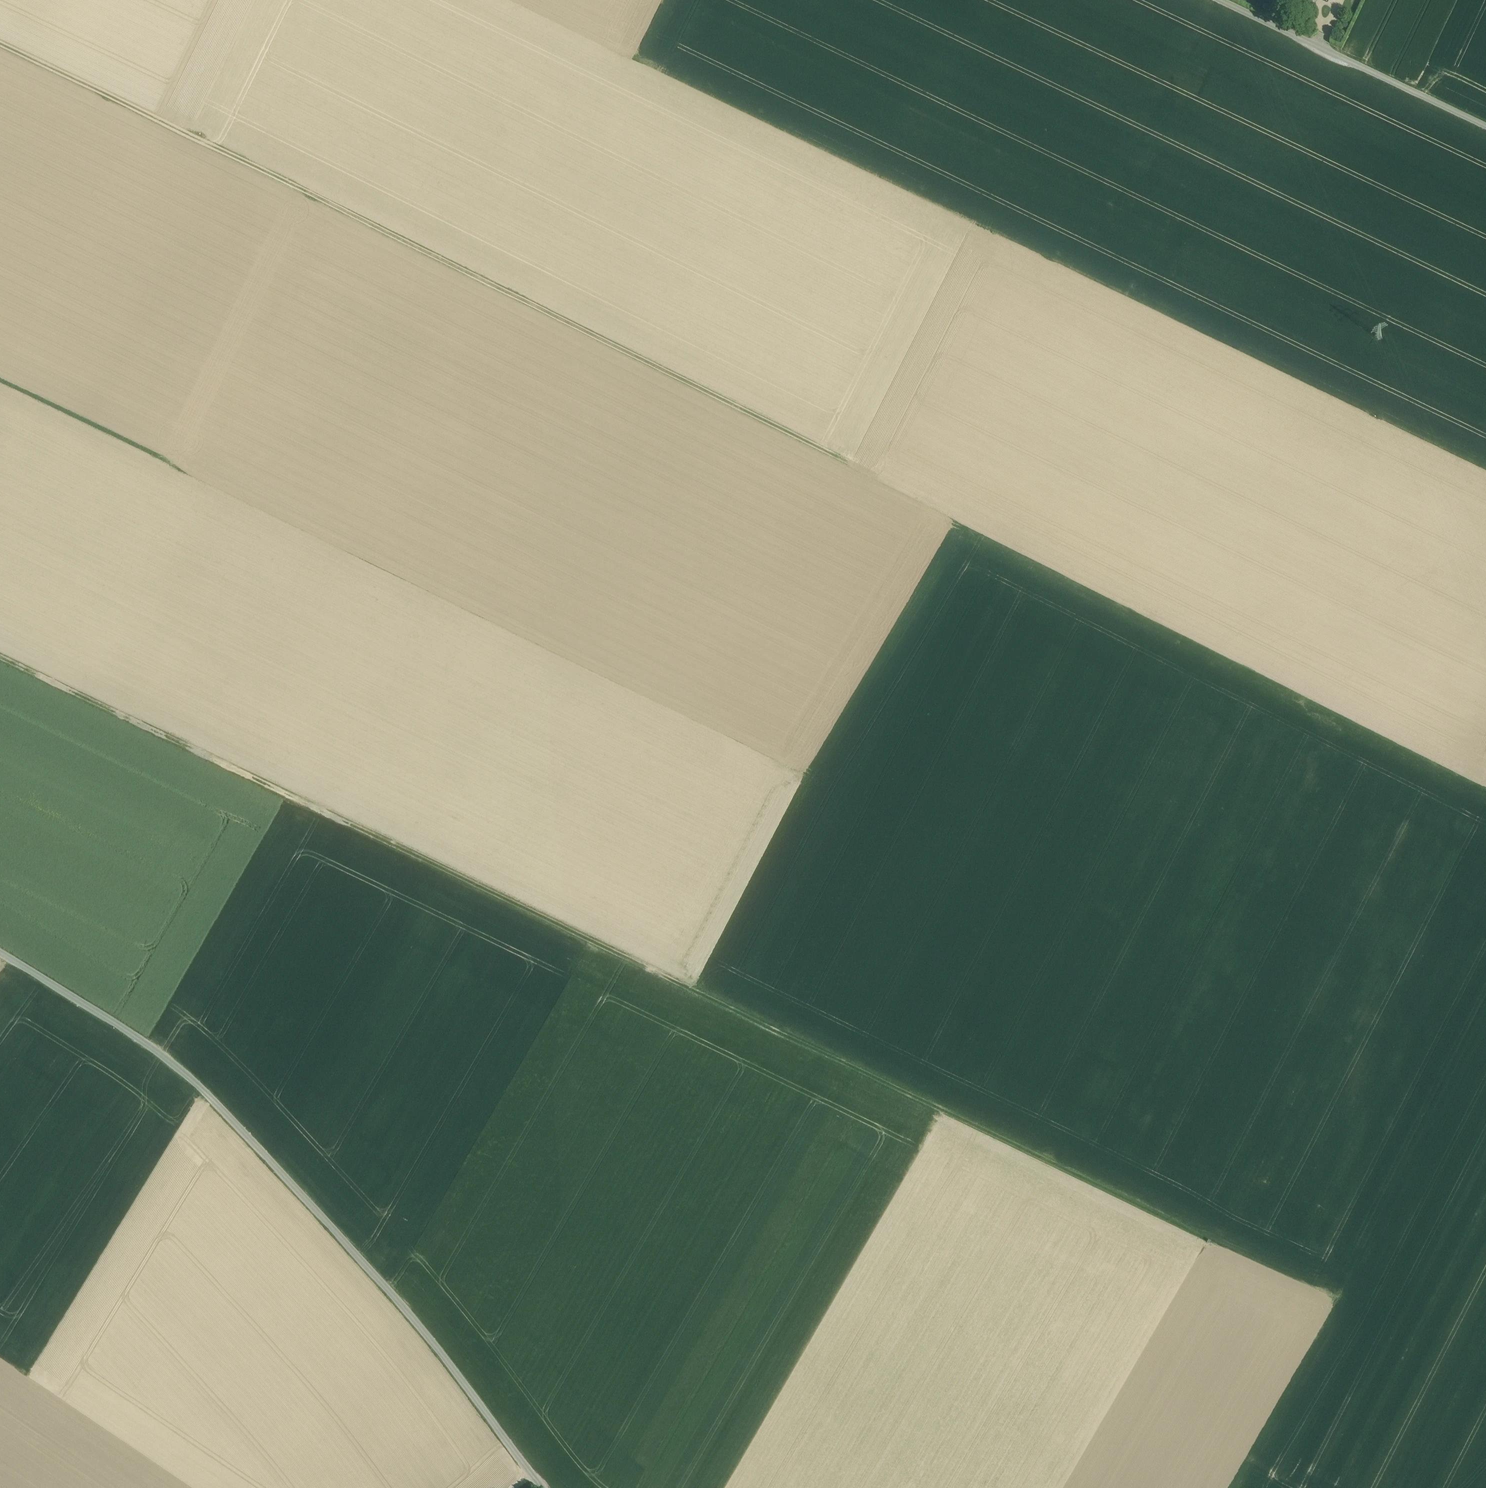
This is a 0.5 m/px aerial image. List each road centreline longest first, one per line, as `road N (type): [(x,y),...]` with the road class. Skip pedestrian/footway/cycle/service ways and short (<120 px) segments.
road 1 (unclassified): [(542,1487),(405,1309),(205,1092),(160,1053),(0,952)]
road 2 (unclassified): [(1485,126),(1222,0)]

